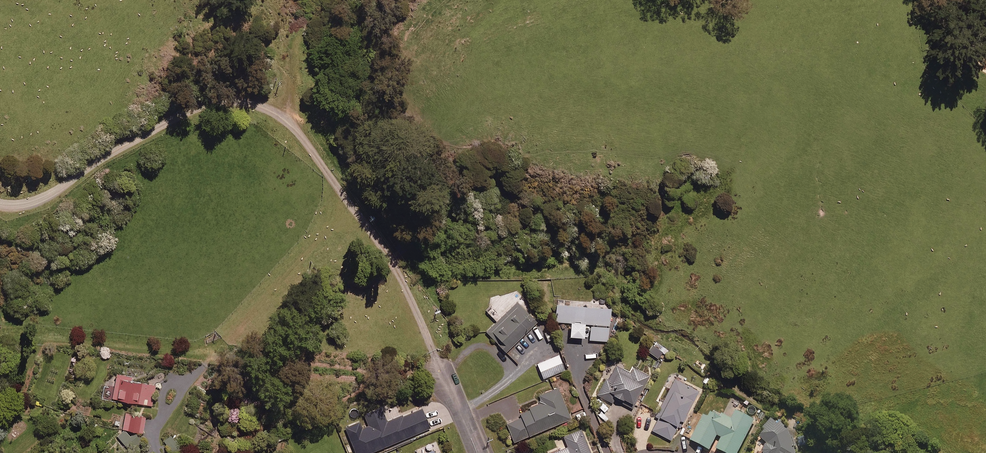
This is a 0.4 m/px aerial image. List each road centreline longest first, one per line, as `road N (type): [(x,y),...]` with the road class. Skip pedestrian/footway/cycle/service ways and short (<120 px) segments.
road 1 (track): [(437,354),(388,252),(291,124),(265,111),(232,104),(178,116),(40,200),(0,204)]
road 2 (track): [(348,199),(210,353),(0,331)]

